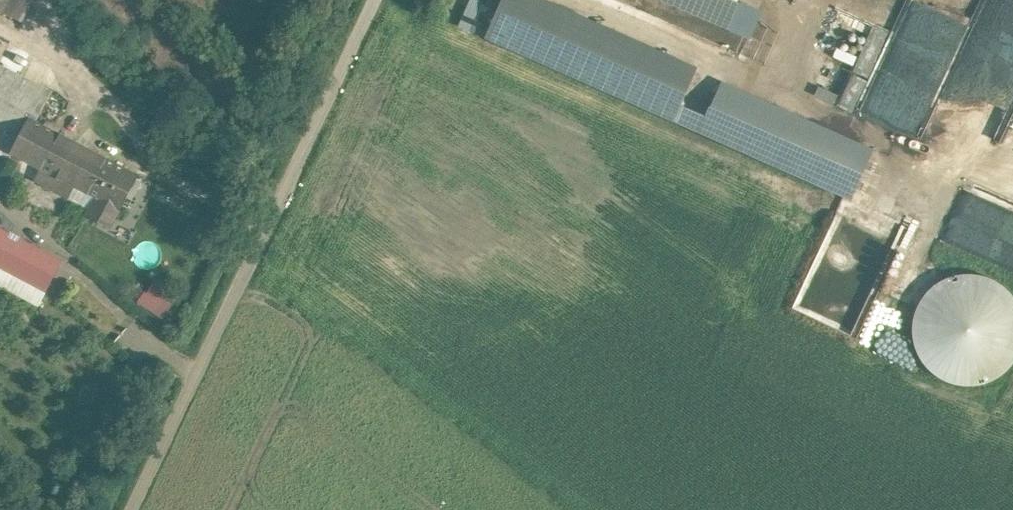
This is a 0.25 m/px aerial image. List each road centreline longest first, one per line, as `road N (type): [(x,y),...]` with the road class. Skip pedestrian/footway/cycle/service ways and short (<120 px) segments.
road 1 (unclassified): [(134,509),(375,0)]

